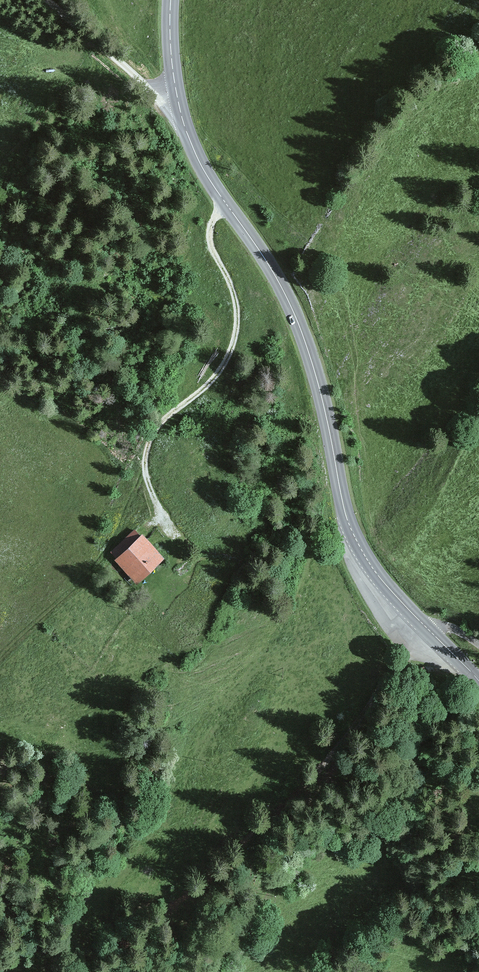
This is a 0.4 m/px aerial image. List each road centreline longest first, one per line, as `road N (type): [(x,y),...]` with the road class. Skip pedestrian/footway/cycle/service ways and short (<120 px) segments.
road 1 (secondary): [(180,109),(204,170),(296,320),(361,551),(478,683)]
road 2 (track): [(96,971),(219,869),(313,775),(426,627)]
road 3 (track): [(172,533),(150,489),(147,454),(157,430),(212,379),(232,348),(234,299),(209,241),(215,215),(230,209)]
road 4 (unclassified): [(47,0),(180,109)]

